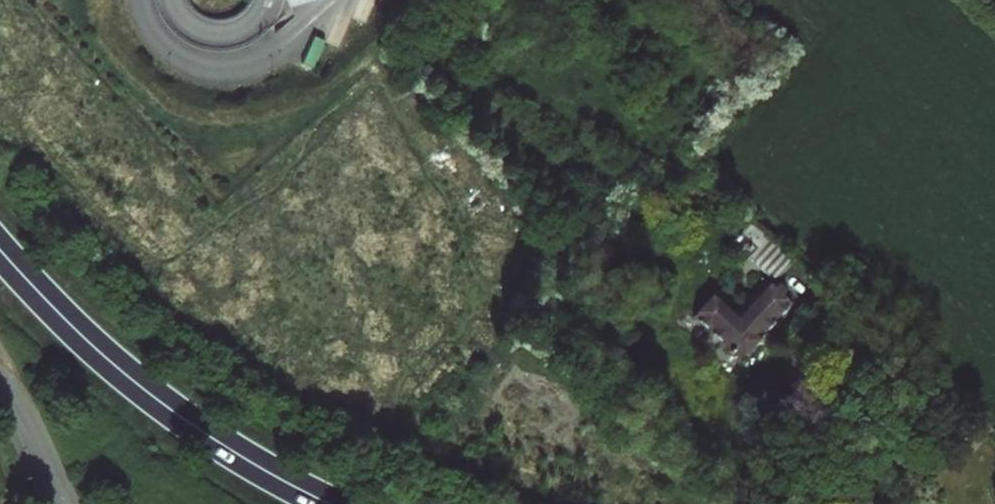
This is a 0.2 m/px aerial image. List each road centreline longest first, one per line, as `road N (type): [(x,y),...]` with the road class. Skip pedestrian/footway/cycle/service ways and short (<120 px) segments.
road 1 (secondary): [(330,503),(152,396),(0,251)]
road 2 (residential): [(67,503),(22,408),(0,381)]

